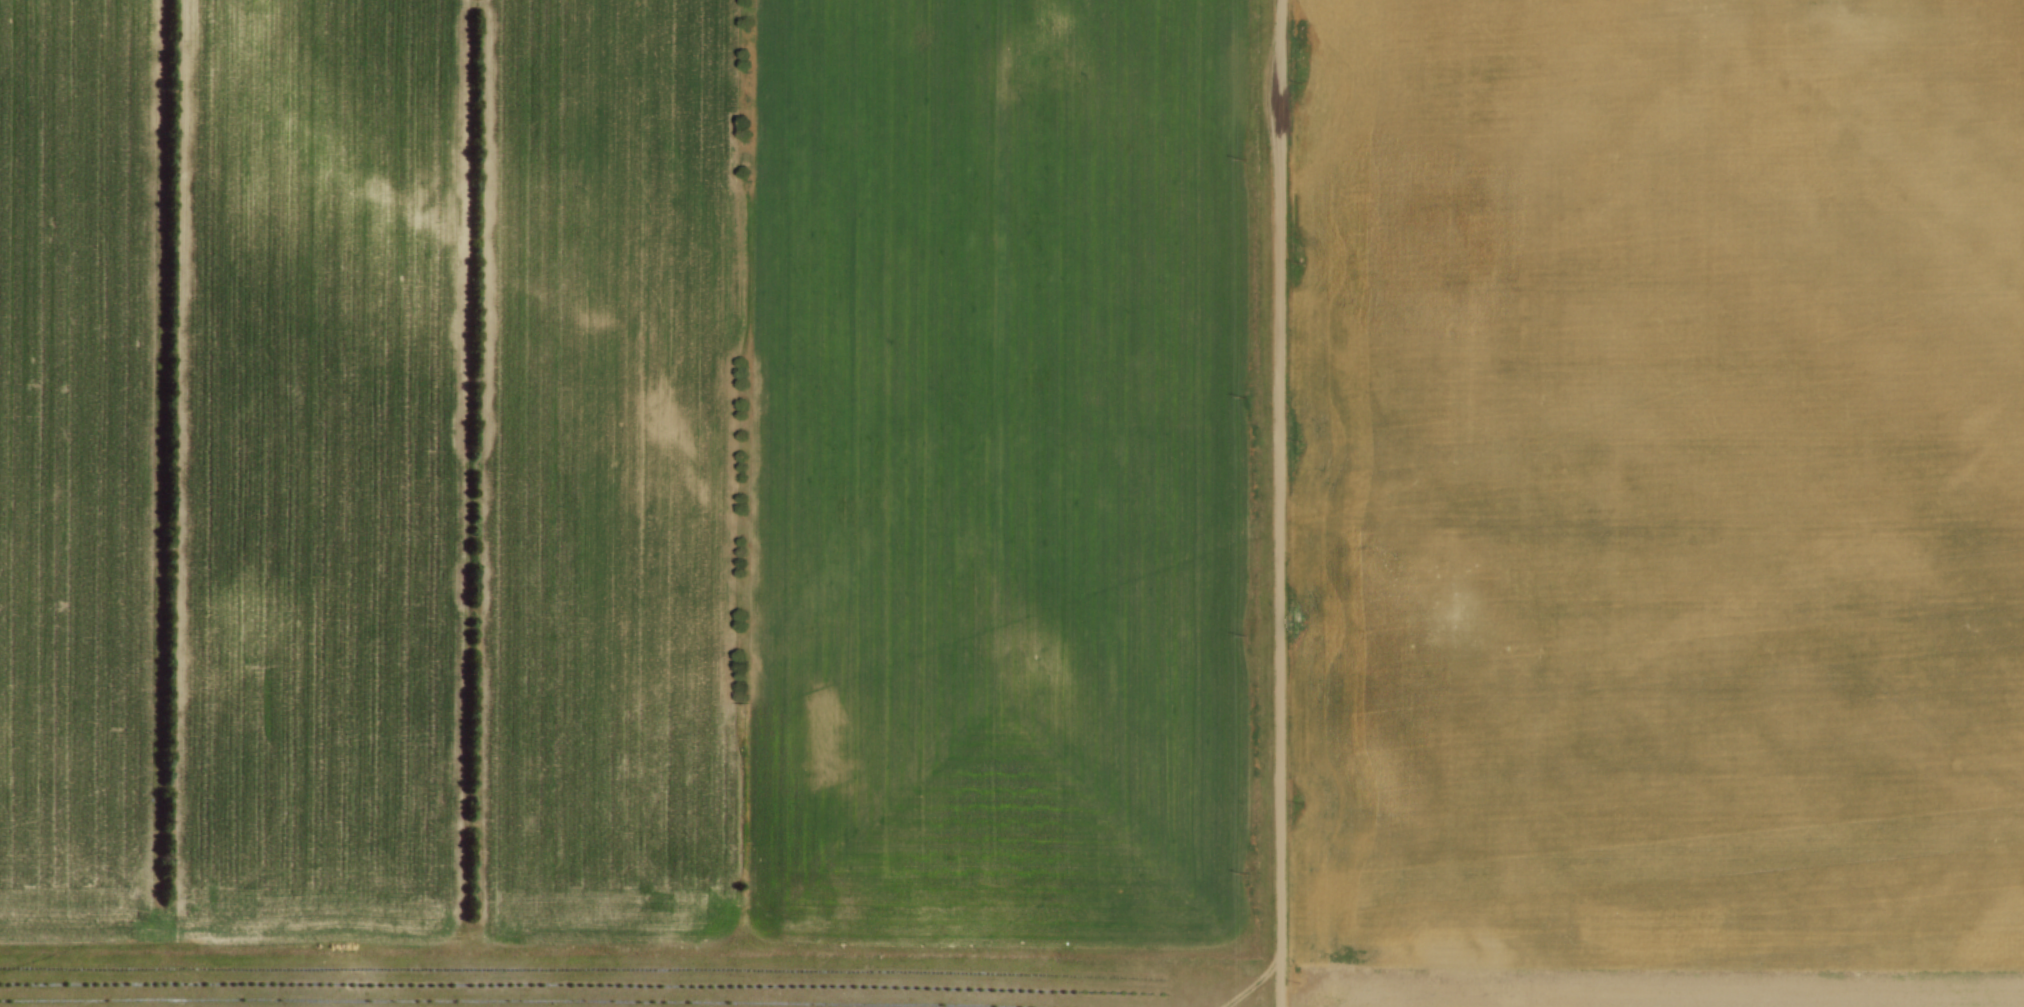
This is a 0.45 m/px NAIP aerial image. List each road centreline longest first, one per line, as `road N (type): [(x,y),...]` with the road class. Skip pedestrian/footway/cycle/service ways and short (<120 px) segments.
road 1 (residential): [(1281,1006),(1277,0)]

